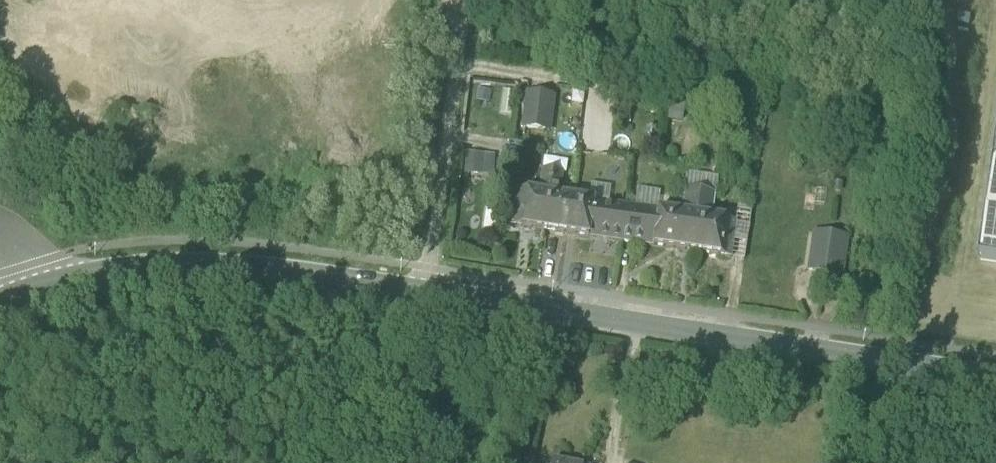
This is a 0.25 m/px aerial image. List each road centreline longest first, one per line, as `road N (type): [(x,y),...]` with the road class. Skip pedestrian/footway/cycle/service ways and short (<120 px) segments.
road 1 (unclassified): [(995,376),(423,293)]
road 2 (unclassified): [(423,293),(176,263),(31,285)]
road 3 (track): [(454,68),(765,108)]
road 4 (unclassified): [(423,293),(462,0)]

